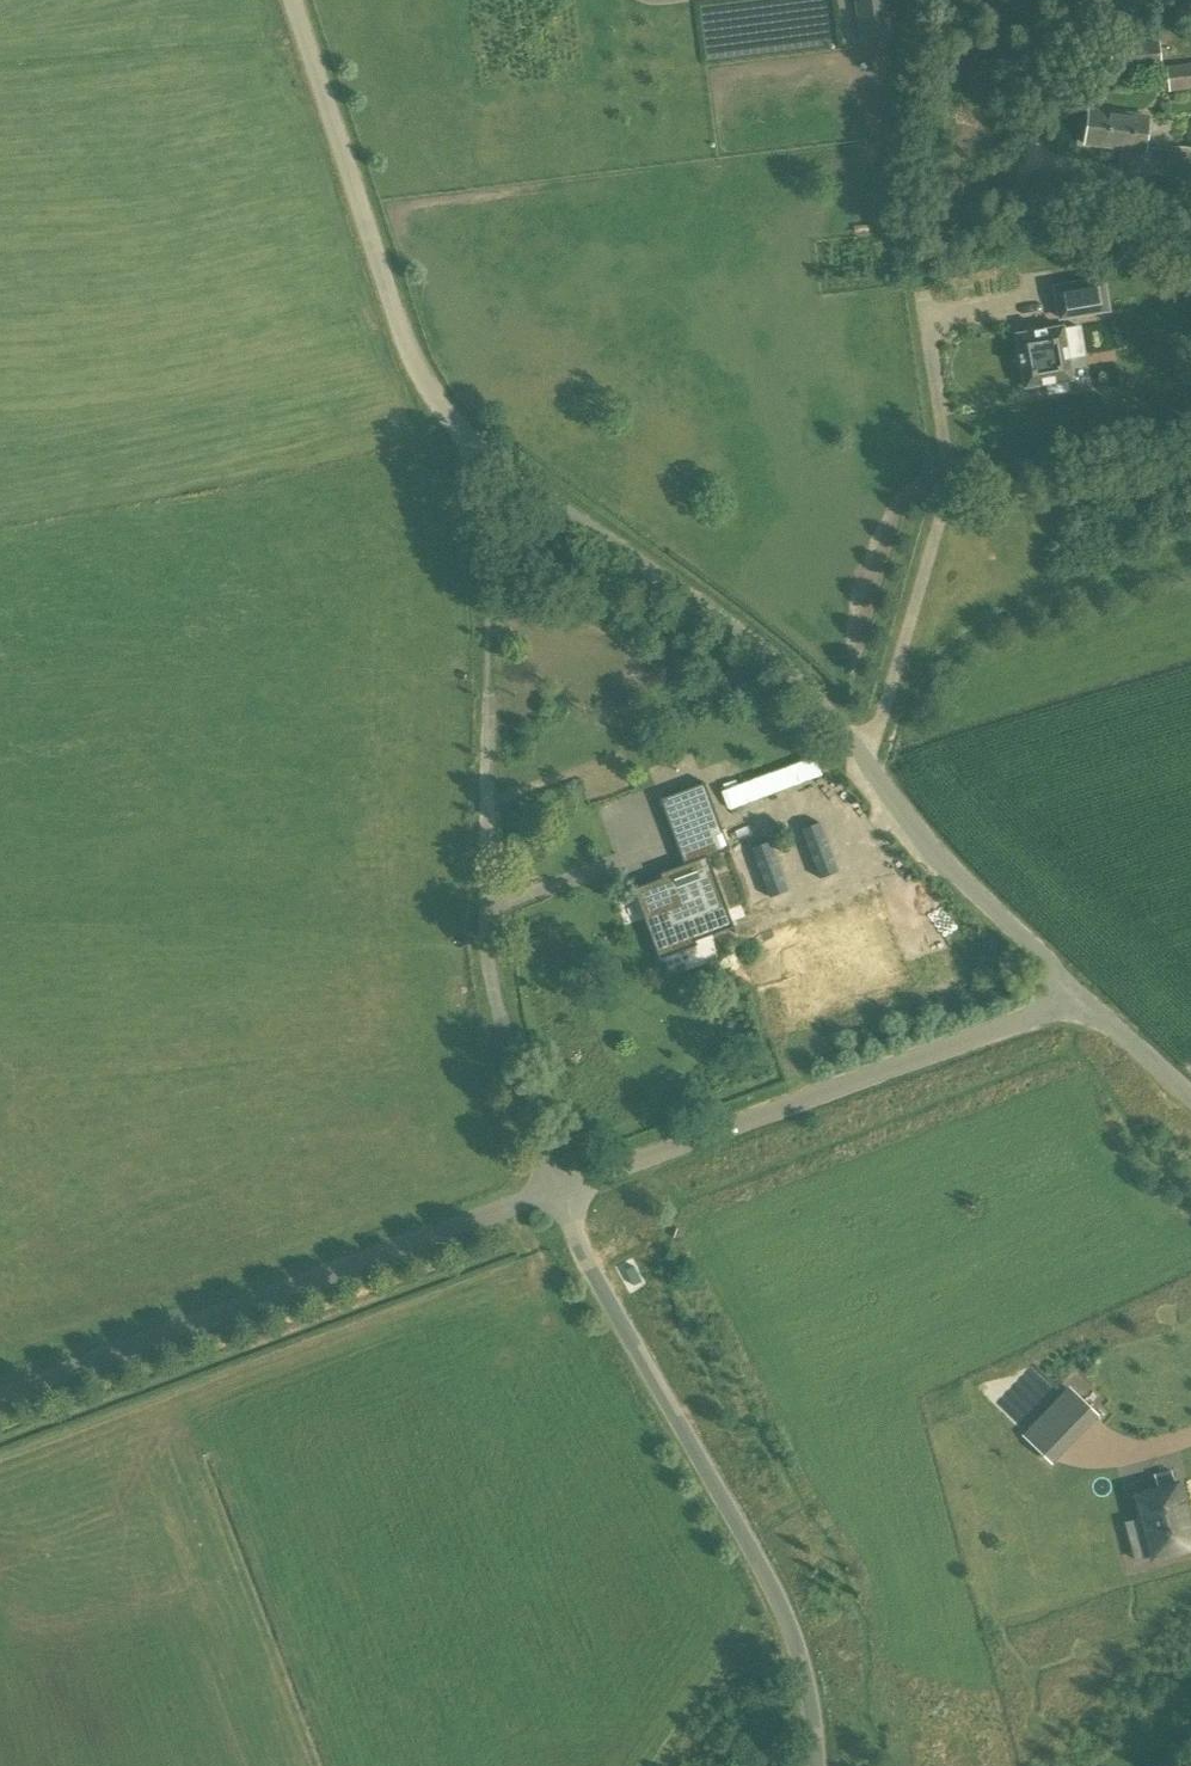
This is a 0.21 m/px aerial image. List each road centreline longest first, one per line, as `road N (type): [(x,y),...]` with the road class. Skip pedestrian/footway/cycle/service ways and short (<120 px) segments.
road 1 (unclassified): [(1083,993),(982,903),(794,688),(507,473),(444,415),(417,378),(387,304),(291,0)]
road 2 (unclassified): [(819,1765),(800,1642),(778,1592),(674,1418),(555,1187)]
road 3 (unclassified): [(0,1403),(555,1187)]
road 4 (unclassified): [(555,1187),(1083,993)]
road 5 (unclassified): [(555,1187),(519,1094),(493,979),(485,915),(488,689)]
road 6 (unclassified): [(1190,1093),(1083,993)]

